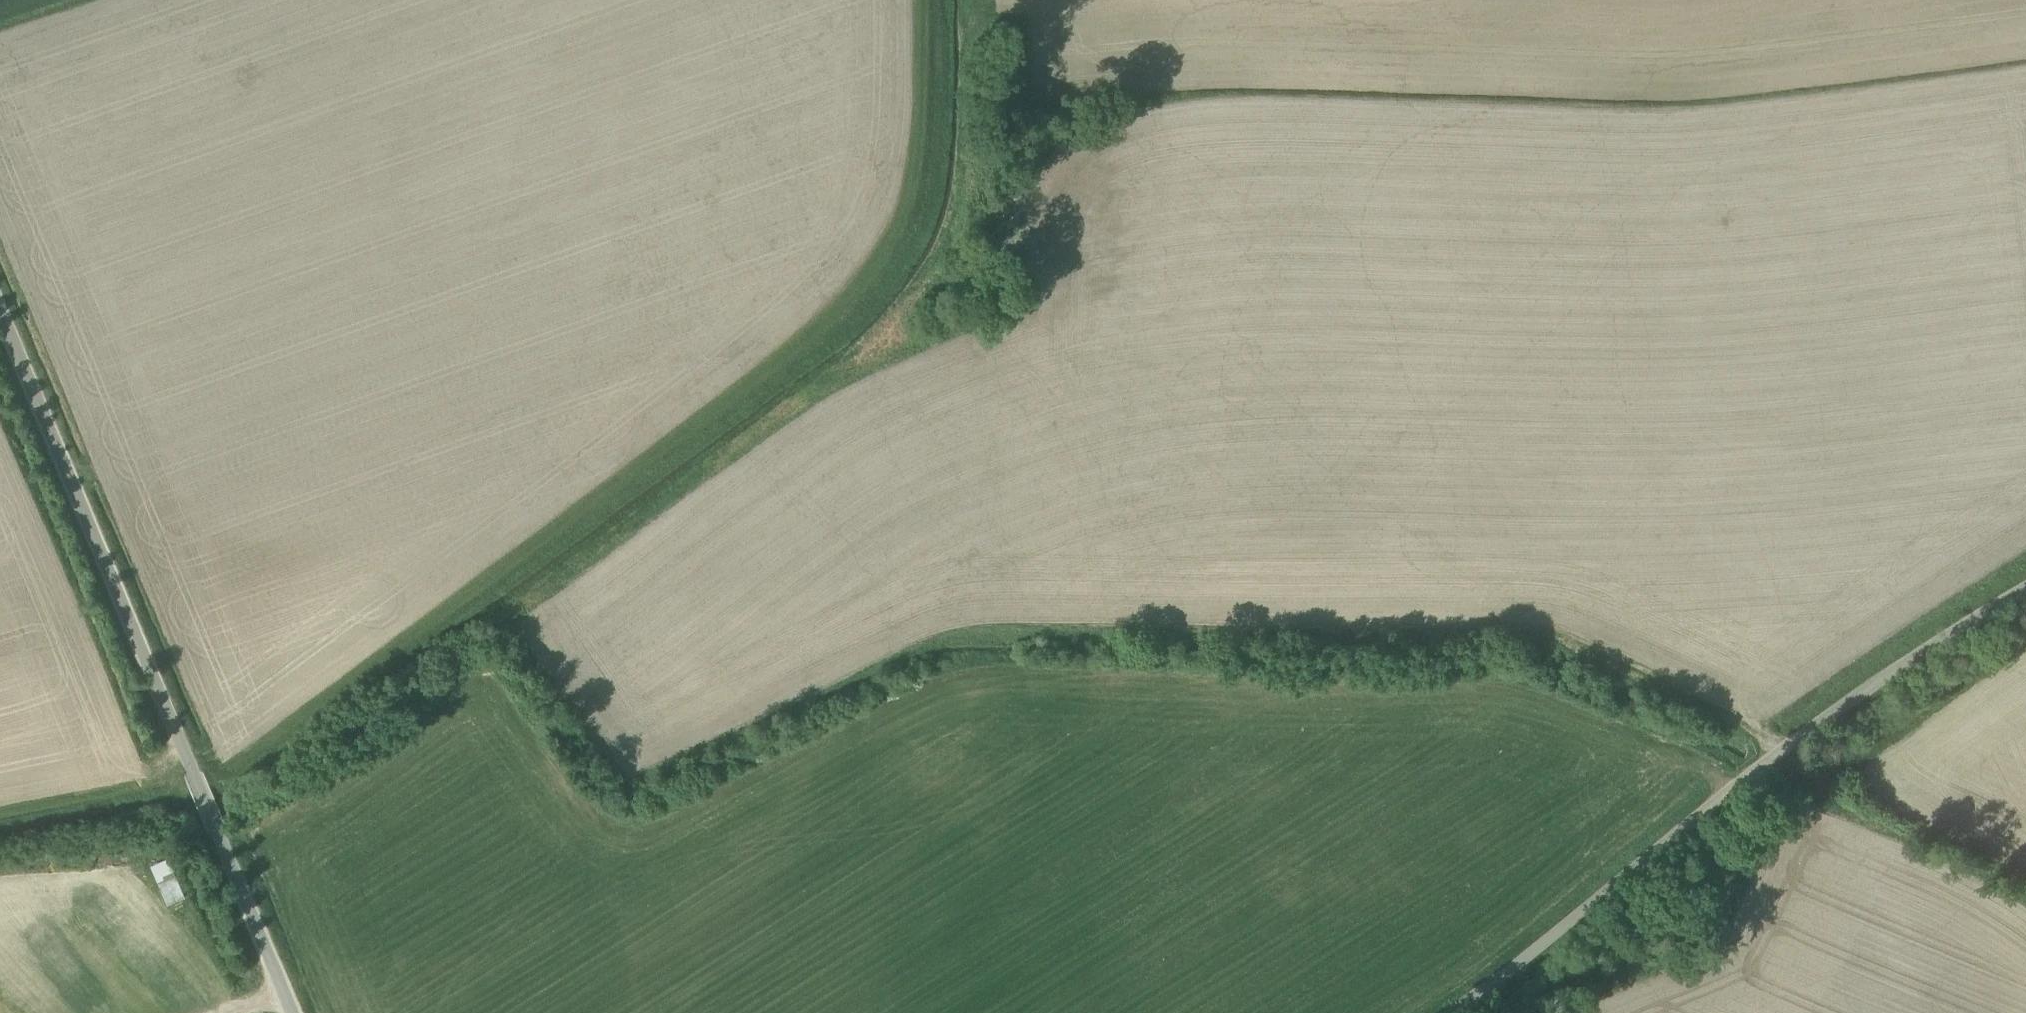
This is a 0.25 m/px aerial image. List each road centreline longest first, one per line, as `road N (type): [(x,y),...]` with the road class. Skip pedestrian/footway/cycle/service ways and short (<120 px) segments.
road 1 (unclassified): [(295,1012),(0,313)]
road 2 (unclassified): [(2025,592),(1788,744),(1541,956),(1458,1012)]

